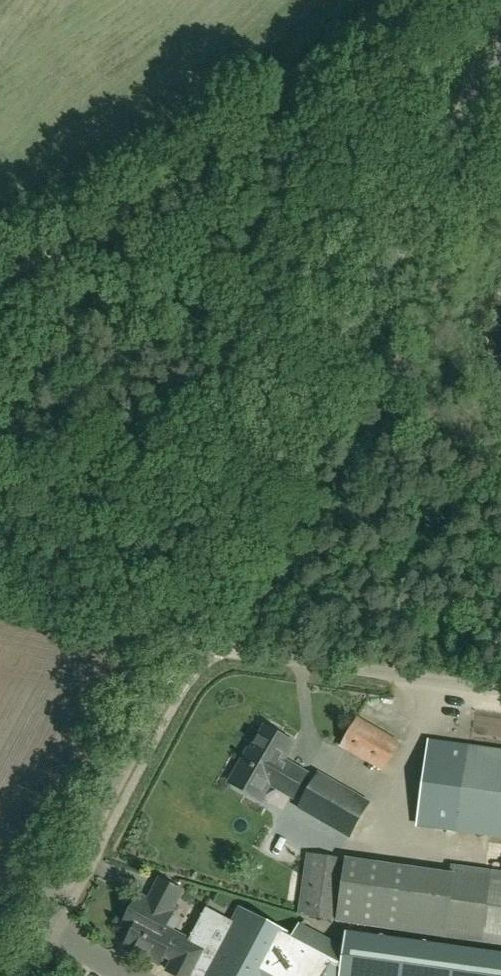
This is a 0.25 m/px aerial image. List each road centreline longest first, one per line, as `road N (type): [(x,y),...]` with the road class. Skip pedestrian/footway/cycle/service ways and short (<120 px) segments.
road 1 (tertiary): [(183,641),(500,49)]
road 2 (track): [(397,0),(196,173),(0,279)]
road 3 (tertiary): [(7,975),(183,641)]
road 4 (unclassified): [(500,689),(183,641)]

